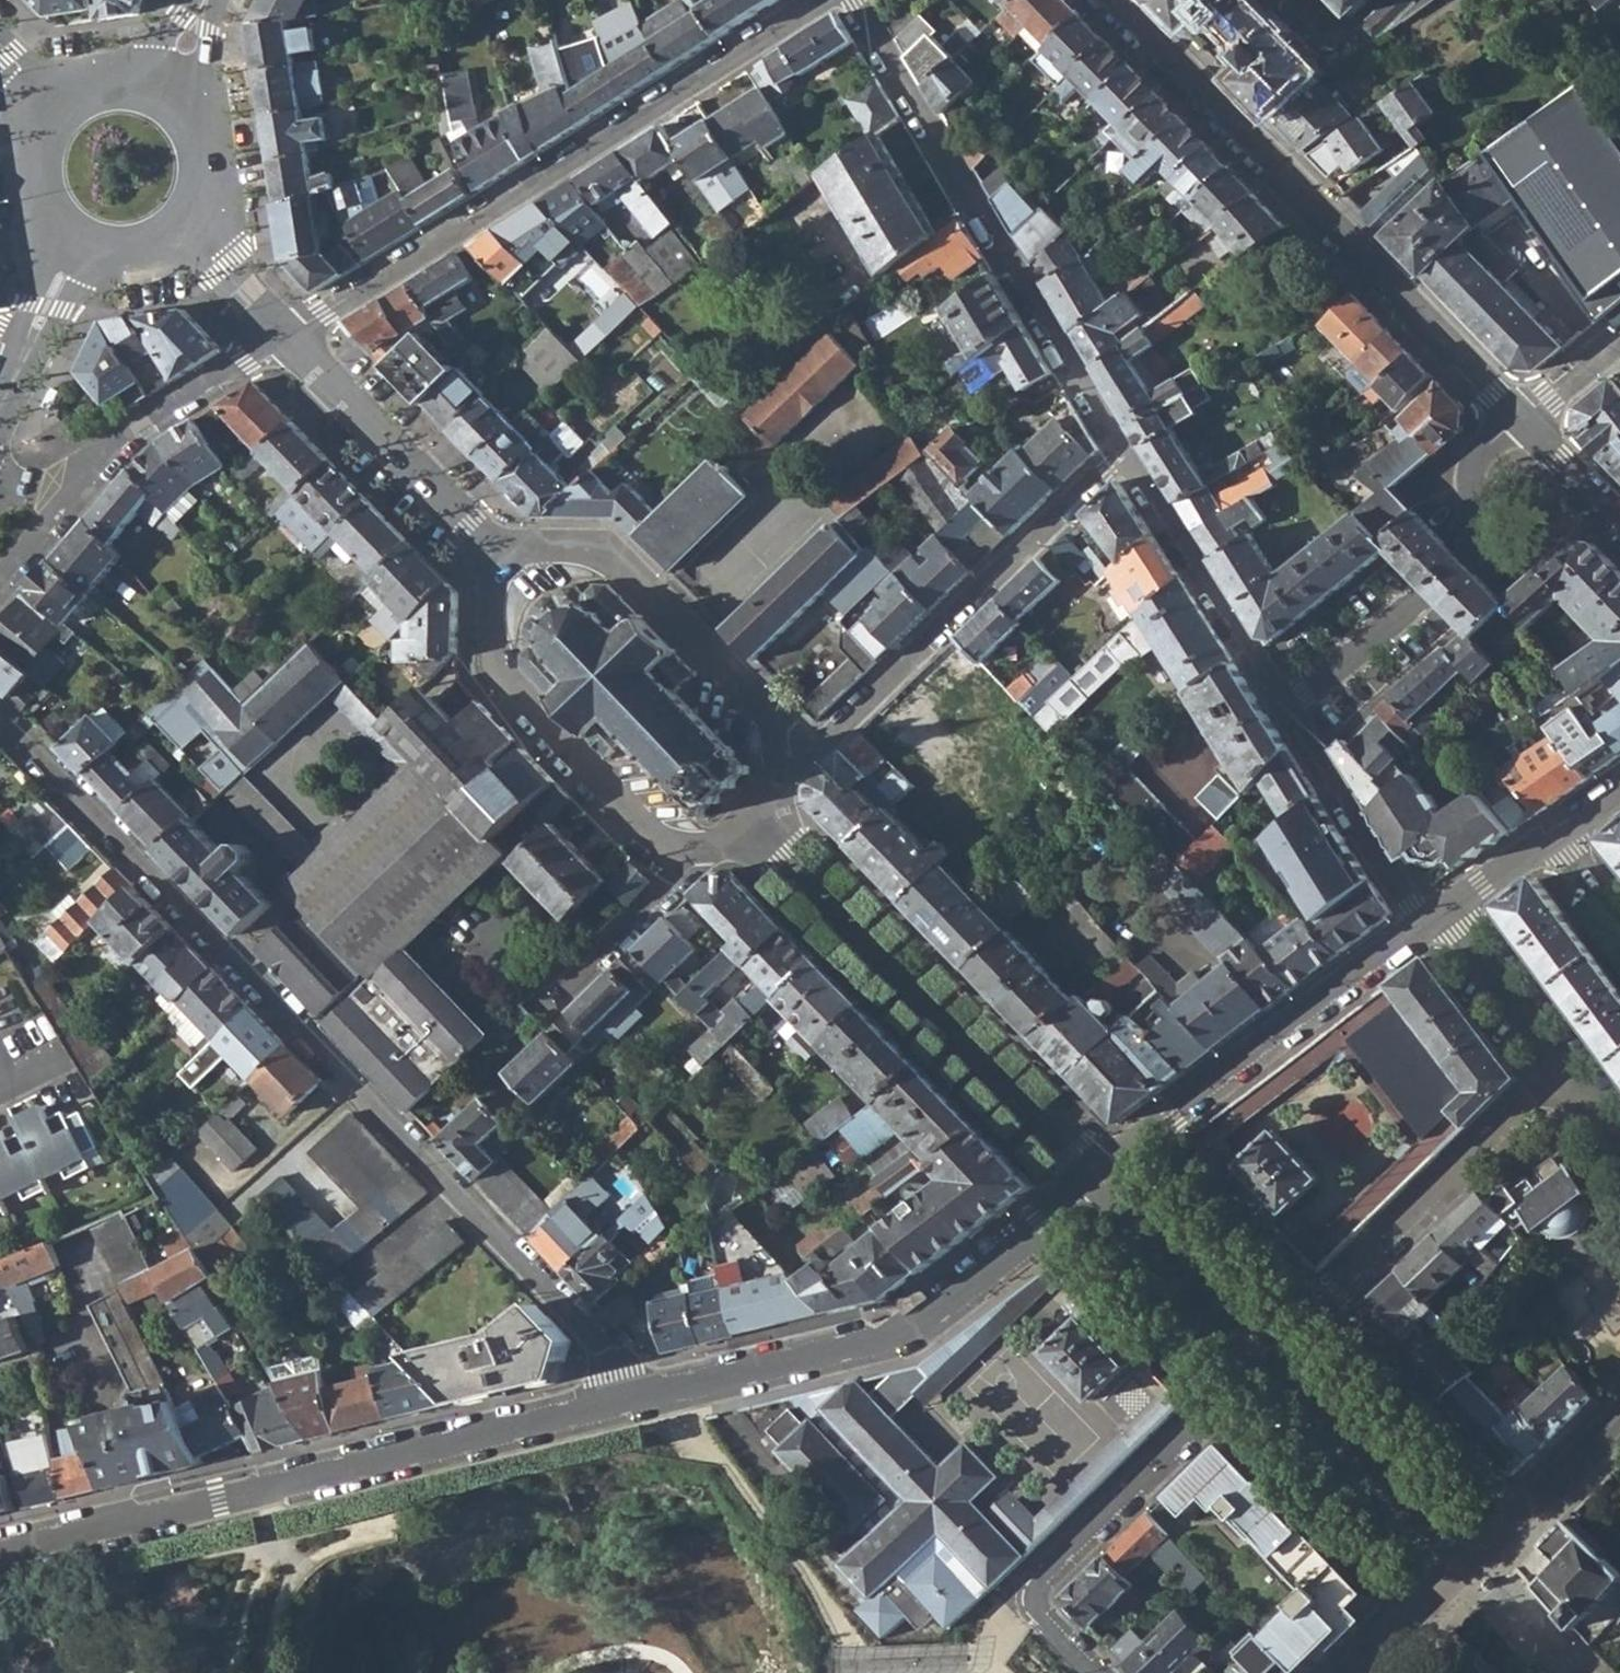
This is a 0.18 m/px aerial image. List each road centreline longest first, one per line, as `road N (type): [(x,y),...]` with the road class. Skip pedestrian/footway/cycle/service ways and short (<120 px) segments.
road 1 (residential): [(623,1397),(601,1342),(0,717)]
road 2 (residential): [(0,1552),(623,1397)]
road 3 (residential): [(819,0),(292,335)]
road 4 (residential): [(1115,0),(1518,419)]
road 5 (residential): [(623,1397),(903,1331),(1046,1229),(1100,1178)]
road 6 (residential): [(853,0),(1128,452)]
road 7 (residential): [(766,831),(1100,1178)]
road 8 (residential): [(779,757),(818,747),(1128,452)]
road 9 (residential): [(497,559),(483,614),(488,651),(651,832),(701,850),(735,848),(766,831)]
road 10 (residential): [(1098,1672),(1024,1597),(1273,1356)]
road 11 (residential): [(1100,1178),(1423,927)]
road 12 (residential): [(1273,1356),(1564,1075)]
road 13 (residential): [(1518,419),(1472,462),(1466,498),(1476,548),(1284,708)]
road 14 (residential): [(292,335),(125,438),(0,582)]
road 15 (residential): [(779,757),(762,710),(604,558),(540,539),(497,559)]
road 16 (residential): [(292,335),(497,559)]
road 17 (residential): [(1128,452),(1284,708)]
road 18 (residential): [(1273,1356),(1470,1565)]
road 19 (residential): [(1284,708),(1423,927)]
road 20 (residential): [(1100,1178),(1273,1356)]
road 21 (residential): [(1442,914),(1619,798)]
road 22 (residential): [(1442,914),(1564,1075)]
road 23 (residential): [(192,208),(227,266),(292,335)]
road 24 (residential): [(1470,1565),(1358,1672)]
road 25 (residential): [(65,108),(44,139),(39,174),(51,212),(78,239)]
road 26 (residential): [(1518,419),(1619,526)]
road 27 (residential): [(1522,1517),(1619,1424)]
road 28 (residential): [(192,208),(202,175),(198,143),(181,114),(156,95)]
road 29 (residential): [(1518,419),(1619,336)]
road 30 (residential): [(78,239),(111,250),(143,247),(169,234),(192,208)]
road 31 (residential): [(78,239),(26,352)]

